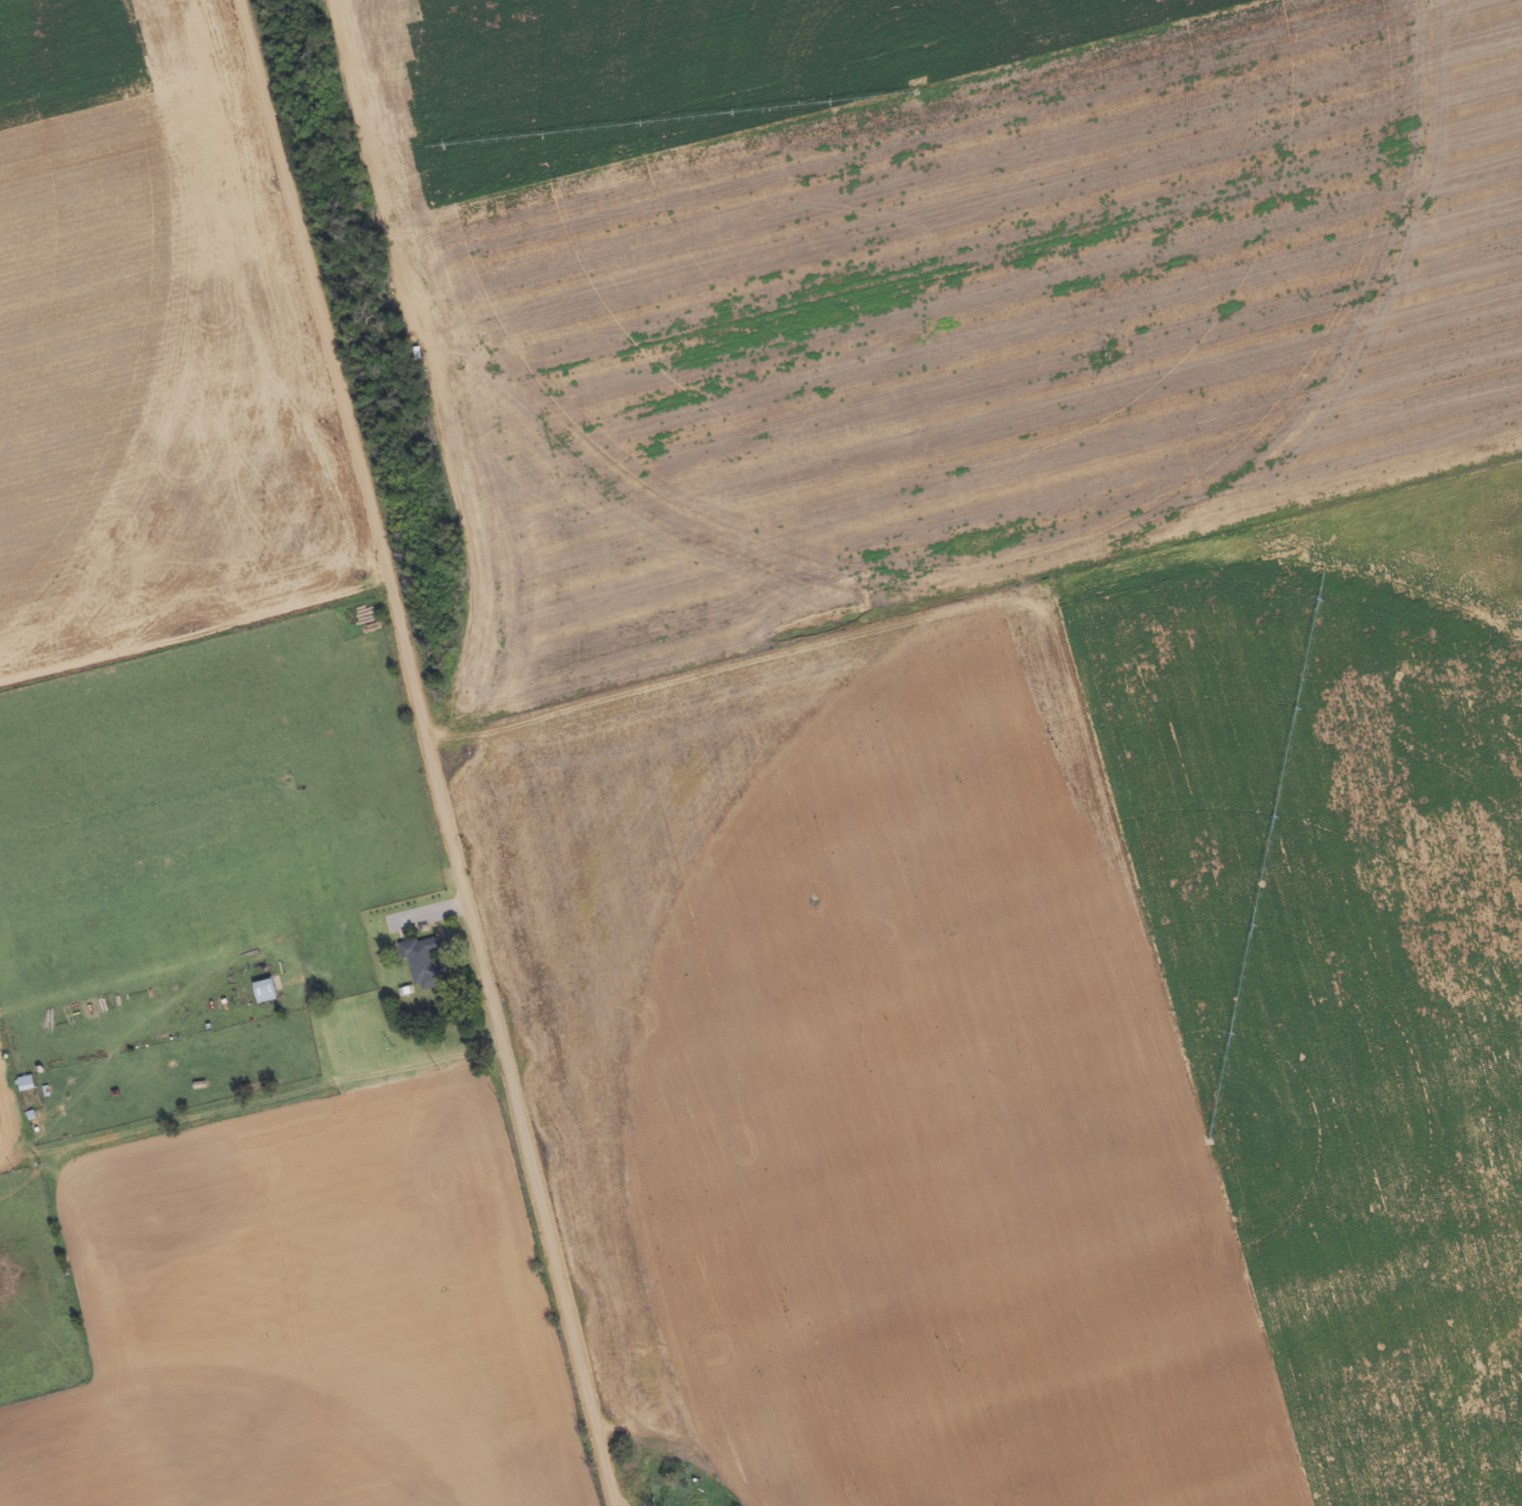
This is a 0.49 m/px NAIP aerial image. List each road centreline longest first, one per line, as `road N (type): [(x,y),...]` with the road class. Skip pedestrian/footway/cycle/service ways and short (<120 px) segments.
road 1 (residential): [(619,1505),(237,0)]
road 2 (residential): [(0,1148),(496,1021)]

